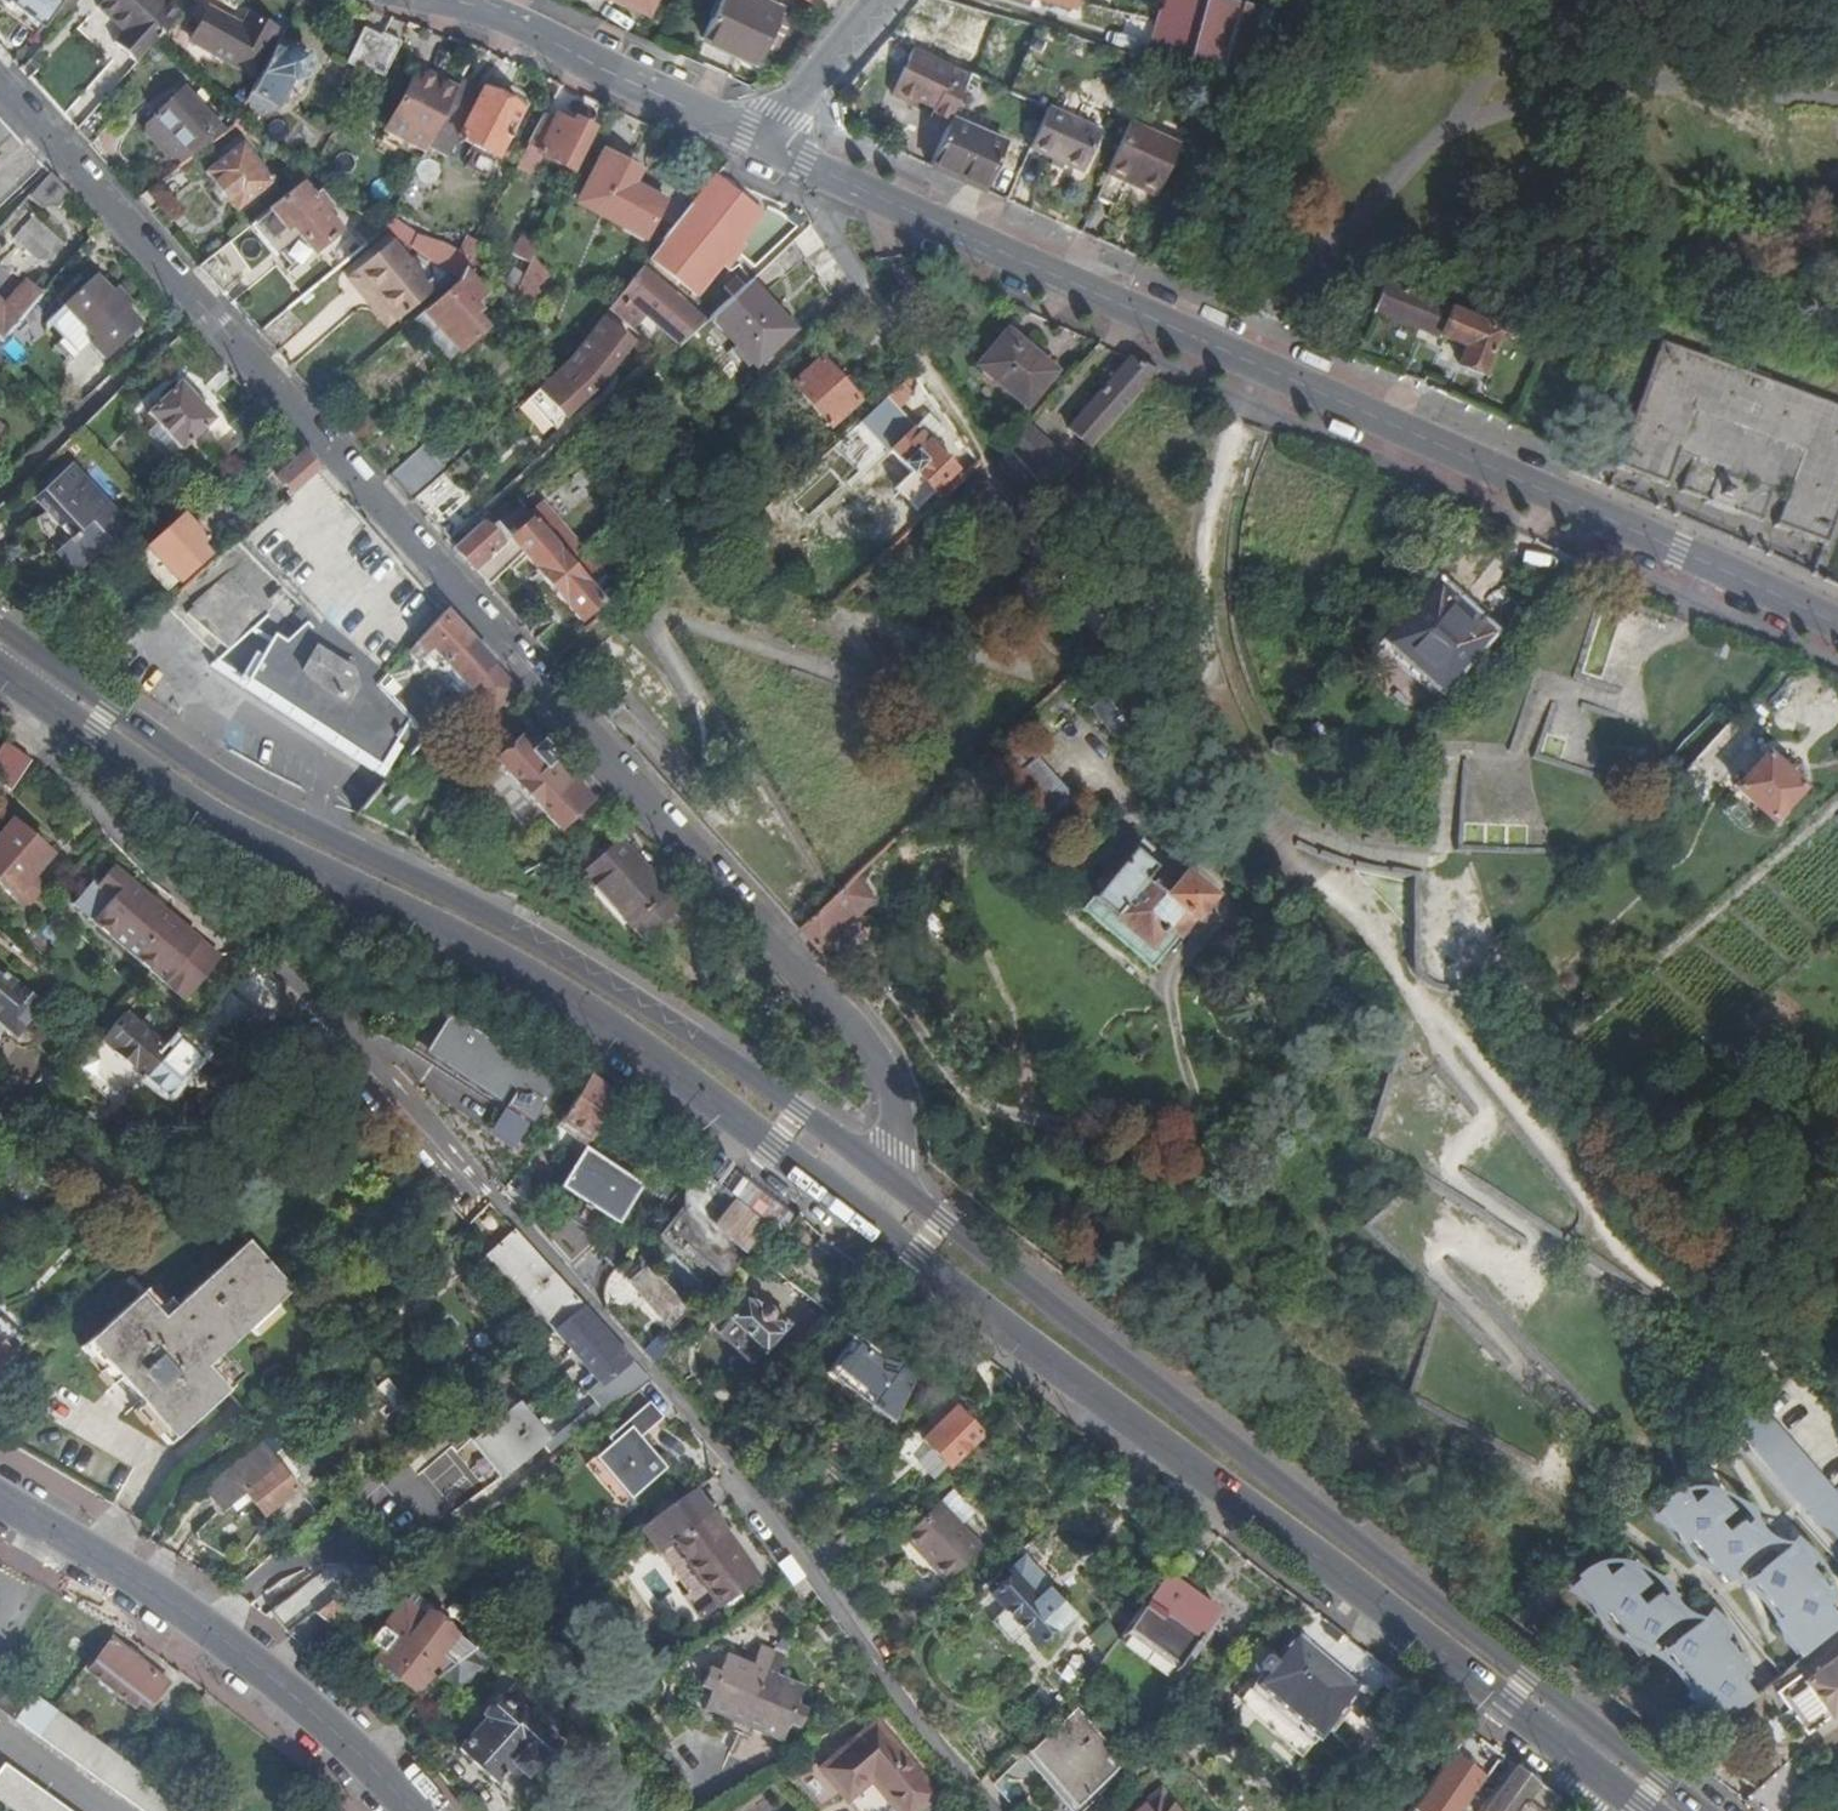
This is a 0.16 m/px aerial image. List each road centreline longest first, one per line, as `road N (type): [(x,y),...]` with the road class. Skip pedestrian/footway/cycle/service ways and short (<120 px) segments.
road 1 (residential): [(0,83),(873,1049),(894,1102),(892,1149),(881,1172)]
road 2 (residential): [(1837,629),(830,176)]
road 3 (primary): [(881,1172),(582,966),(204,773),(0,627)]
road 4 (primary): [(1699,1810),(881,1172)]
road 5 (primary): [(0,683),(185,816),(527,988),(722,1115),(854,1219)]
road 6 (primary): [(854,1219),(1649,1810)]
road 7 (tertiary): [(411,1810),(284,1689),(166,1597),(51,1531)]
road 8 (residential): [(770,144),(448,0)]
road 9 (residential): [(985,454),(838,238),(825,204),(830,176)]
road 10 (residential): [(770,144),(882,0)]
road 11 (residential): [(105,1810),(0,1736)]

